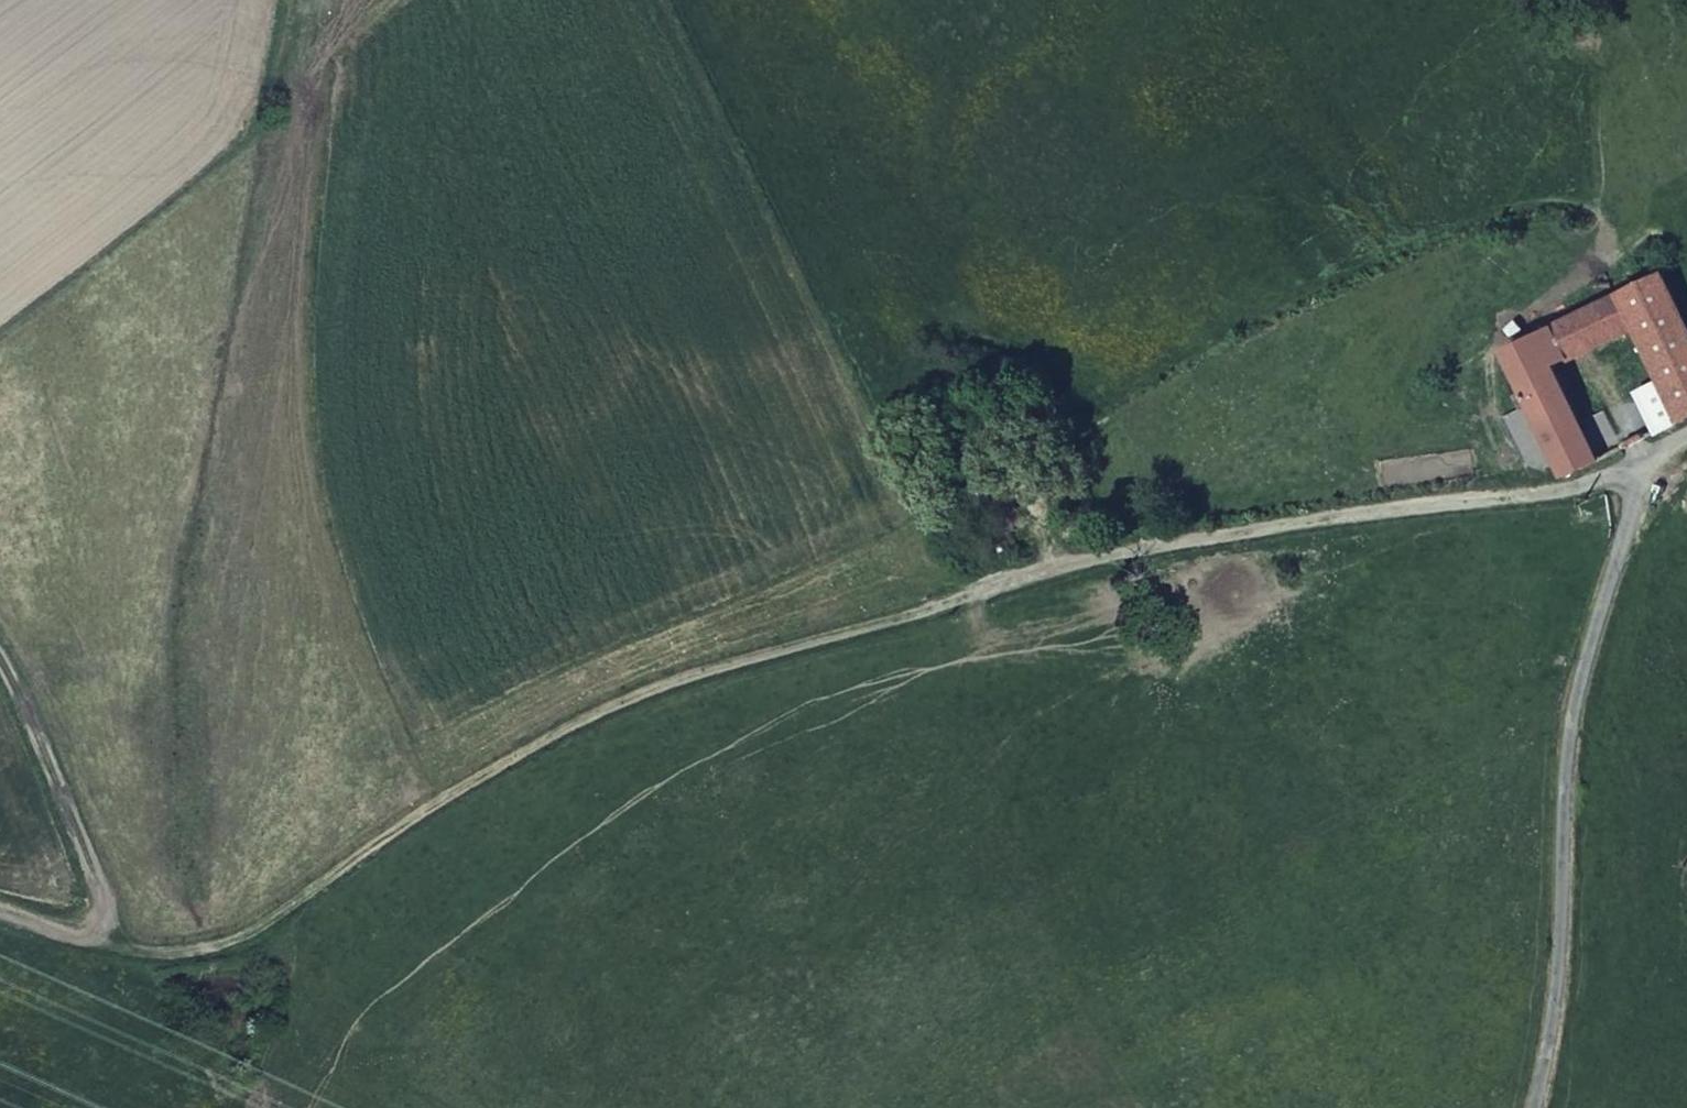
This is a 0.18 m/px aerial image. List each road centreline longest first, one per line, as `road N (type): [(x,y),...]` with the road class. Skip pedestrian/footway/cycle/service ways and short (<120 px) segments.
road 1 (track): [(1686,441),(1574,489),(1326,515),(1072,561),(930,611),(715,668),(630,696),(491,769),(222,945),(149,953),(111,940)]
road 2 (residential): [(1646,461),(1575,702),(1561,941),(1532,1107)]
road 3 (track): [(111,940),(112,911),(0,657)]

